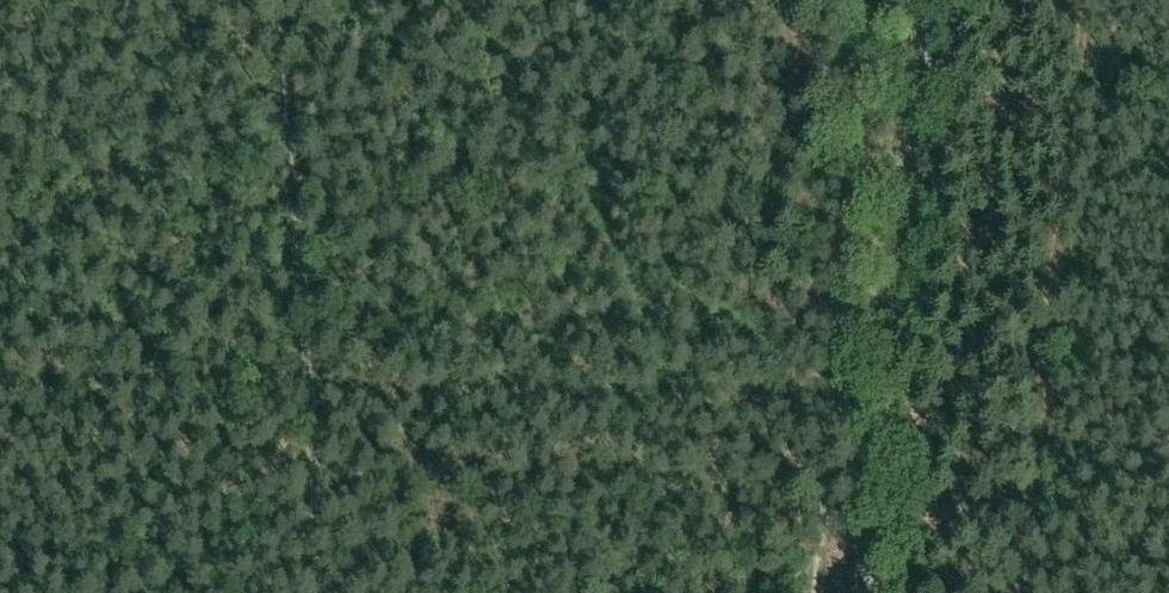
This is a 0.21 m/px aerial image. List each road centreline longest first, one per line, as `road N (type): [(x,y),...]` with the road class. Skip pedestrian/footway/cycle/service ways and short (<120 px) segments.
road 1 (track): [(875,592),(932,0)]
road 2 (track): [(279,0),(313,402),(314,592)]

